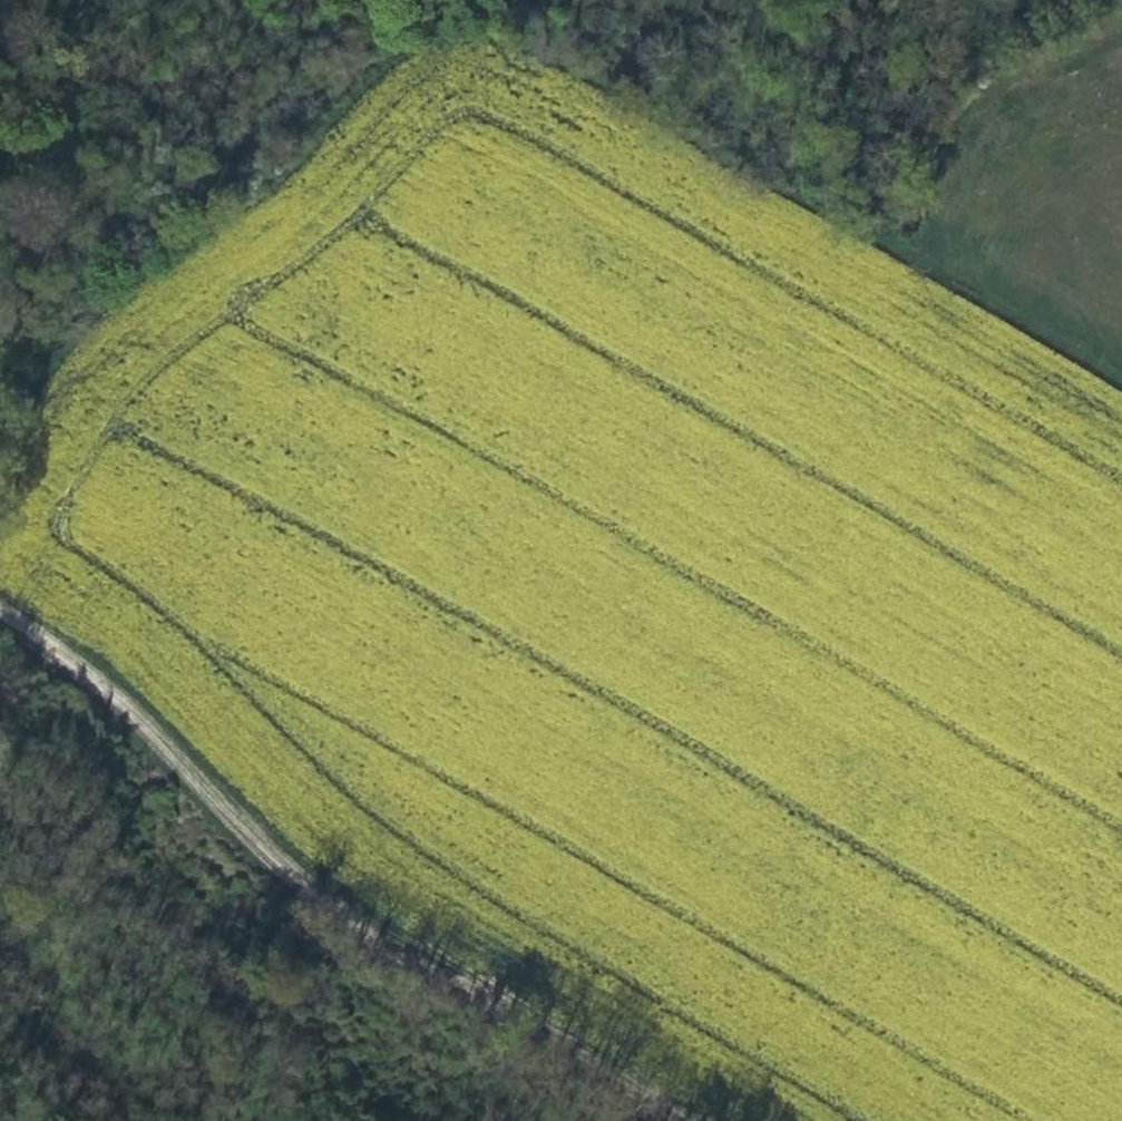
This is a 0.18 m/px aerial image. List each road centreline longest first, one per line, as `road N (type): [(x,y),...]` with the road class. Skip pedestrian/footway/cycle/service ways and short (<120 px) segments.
road 1 (track): [(0,605),(79,658),(228,793),(703,1120)]

